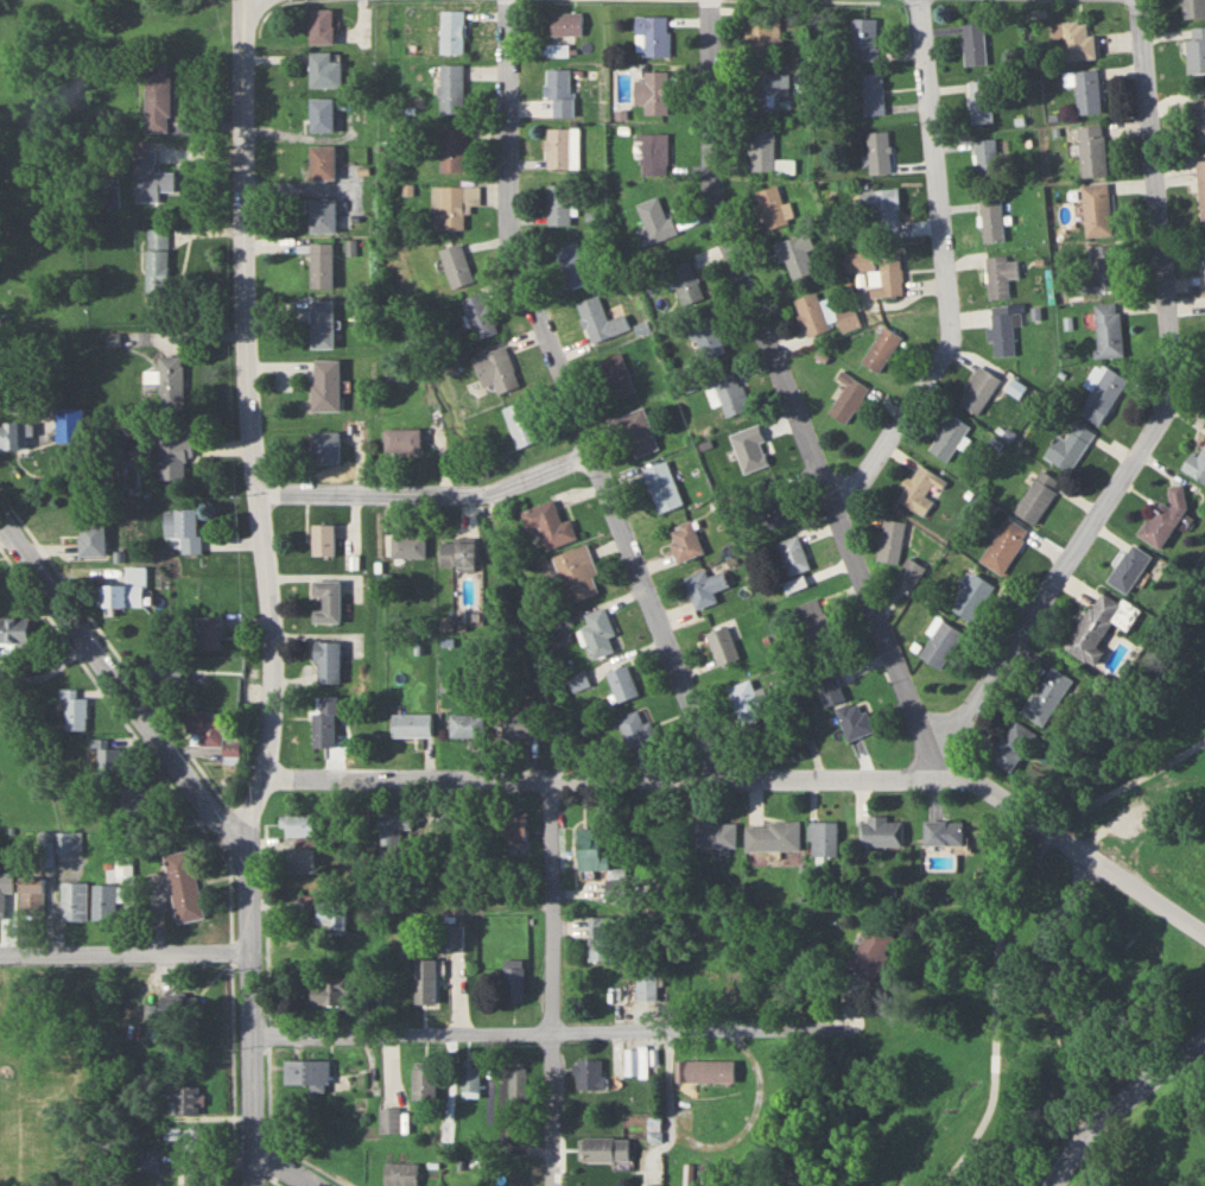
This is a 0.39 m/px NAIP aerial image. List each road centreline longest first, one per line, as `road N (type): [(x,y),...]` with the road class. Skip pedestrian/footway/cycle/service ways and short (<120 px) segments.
road 1 (tertiary): [(249,0),(248,304),(275,692),(269,776),(246,836),(253,1185)]
road 2 (residential): [(513,0),(514,195),(540,312),(623,532),(736,775)]
road 3 (residential): [(710,0),(714,152),(736,242),(944,774)]
road 4 (residential): [(1136,5),(1171,370),(1166,400),(968,712),(934,736)]
road 5 (residential): [(269,776),(944,774)]
road 6 (residential): [(252,1035),(819,1025),(835,1019),(858,982)]
road 7 (residential): [(918,0),(955,306),(934,359),(849,493),(846,519)]
road 8 (residential): [(553,775),(553,1185)]
road 9 (residential): [(0,520),(227,830),(246,836)]
road 10 (residential): [(262,489),(490,486),(589,442)]
road 11 (residential): [(944,774),(990,781),(1101,865),(1204,930)]
road 12 (residential): [(0,953),(250,952)]
road 13 (residential): [(1204,1036),(1136,1089),(1054,1185)]
road 14 (residential): [(1039,1003),(1042,941),(1084,854)]

